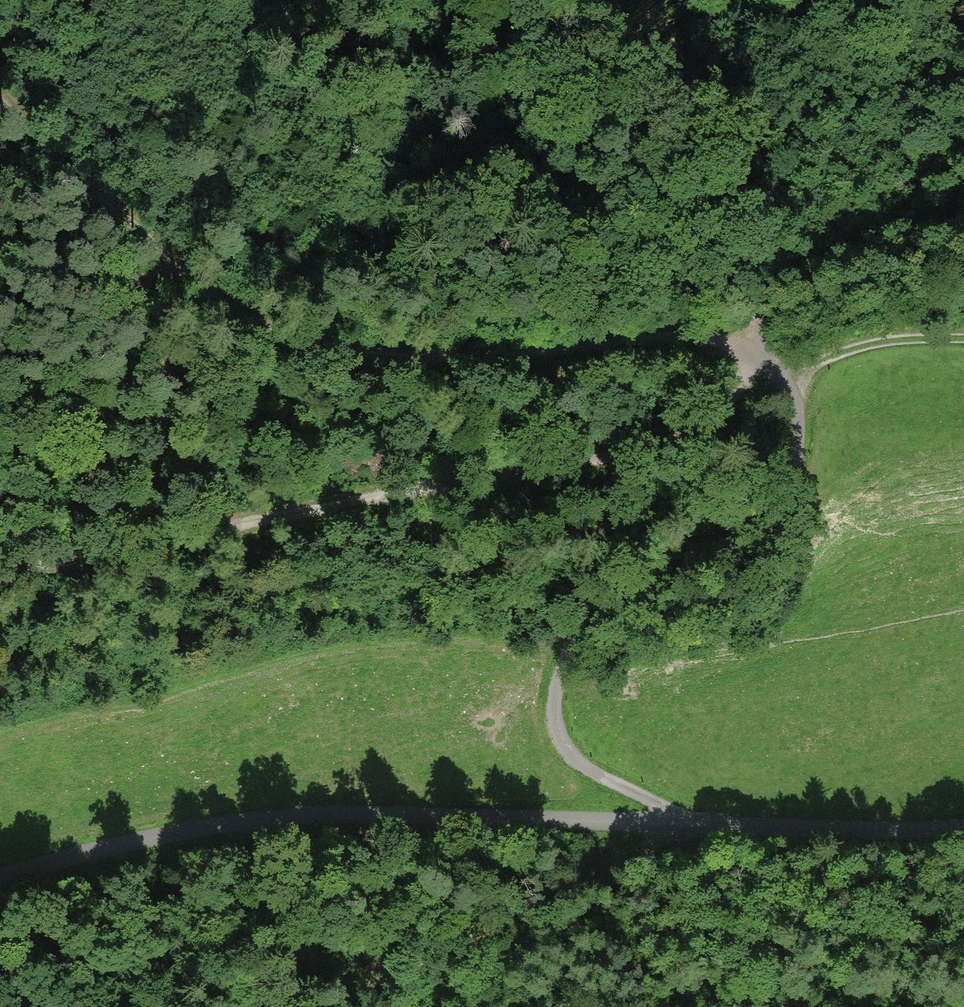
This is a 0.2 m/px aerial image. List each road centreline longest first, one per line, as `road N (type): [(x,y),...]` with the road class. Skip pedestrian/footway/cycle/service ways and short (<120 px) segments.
road 1 (track): [(0,106),(202,285),(255,324),(309,343),(364,355),(459,359),(679,338),(733,346),(774,367),(794,412),(779,491),(727,538),(576,638),(554,696),(553,731),(584,773),(728,824)]
road 2 (unclassified): [(0,880),(218,826),(322,815),(963,826)]
road 3 (track): [(0,567),(684,439),(774,367)]
road 4 (track): [(600,0),(690,152),(774,367)]
road 5 (track): [(0,275),(202,285)]
road 6 (track): [(774,367),(877,342),(963,339)]

